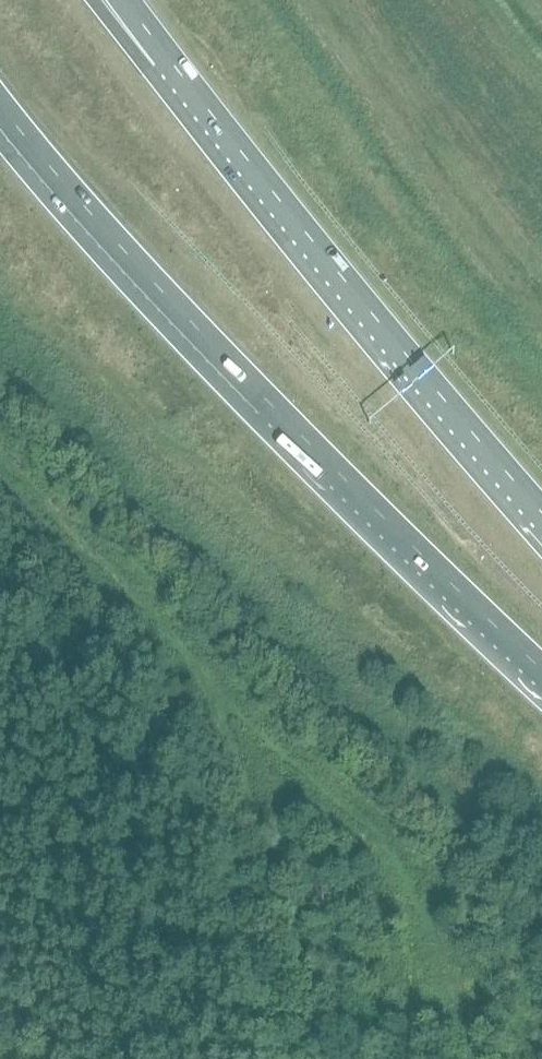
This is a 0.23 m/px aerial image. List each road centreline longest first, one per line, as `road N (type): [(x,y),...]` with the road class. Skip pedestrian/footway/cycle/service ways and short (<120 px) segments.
road 1 (trunk): [(0,105),(255,388),(541,669)]
road 2 (trunk): [(541,512),(167,57)]

